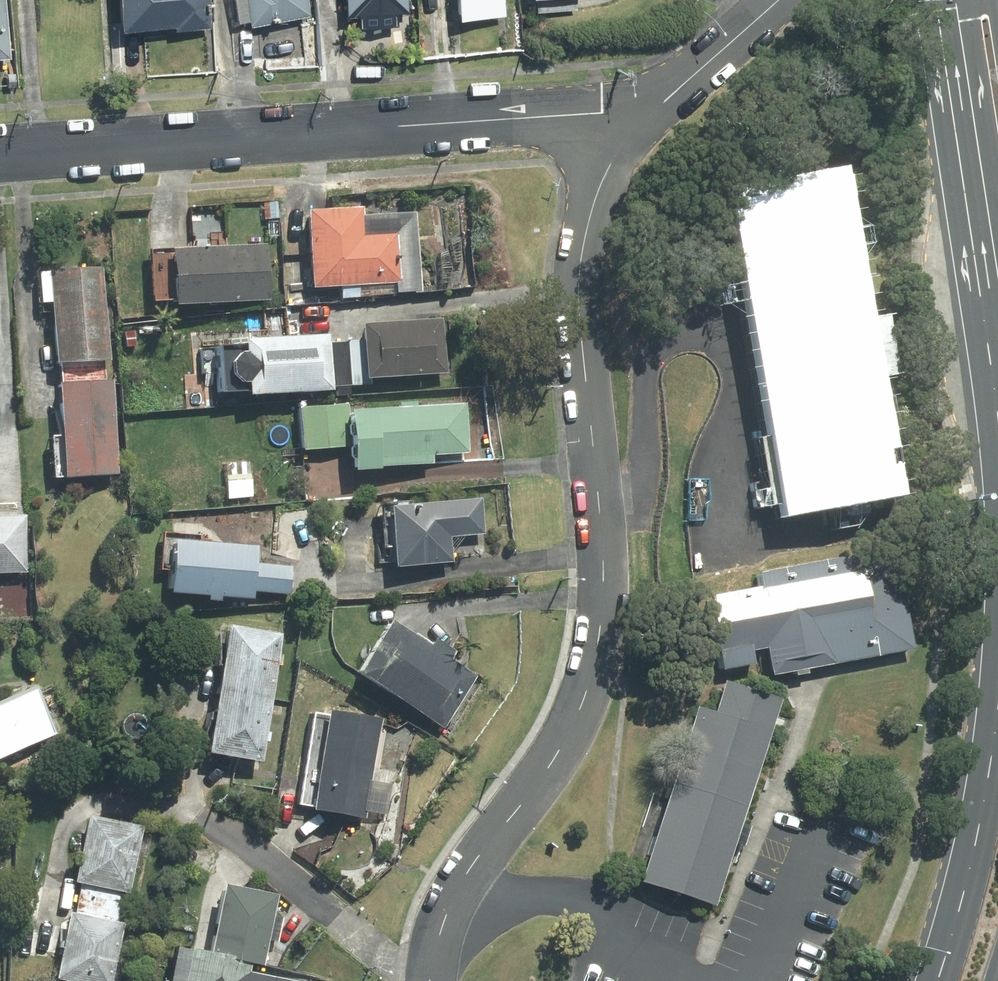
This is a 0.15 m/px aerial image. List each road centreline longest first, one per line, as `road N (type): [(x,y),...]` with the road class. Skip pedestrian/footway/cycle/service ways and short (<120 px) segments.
road 1 (residential): [(432,980),(448,913),(580,713),(607,637),(581,263),(616,158),(652,112)]
road 2 (residential): [(0,153),(652,112)]
road 3 (primary): [(997,364),(940,0)]
road 4 (primary): [(937,980),(971,882),(997,703)]
road 5 (residential): [(652,112),(779,0)]

